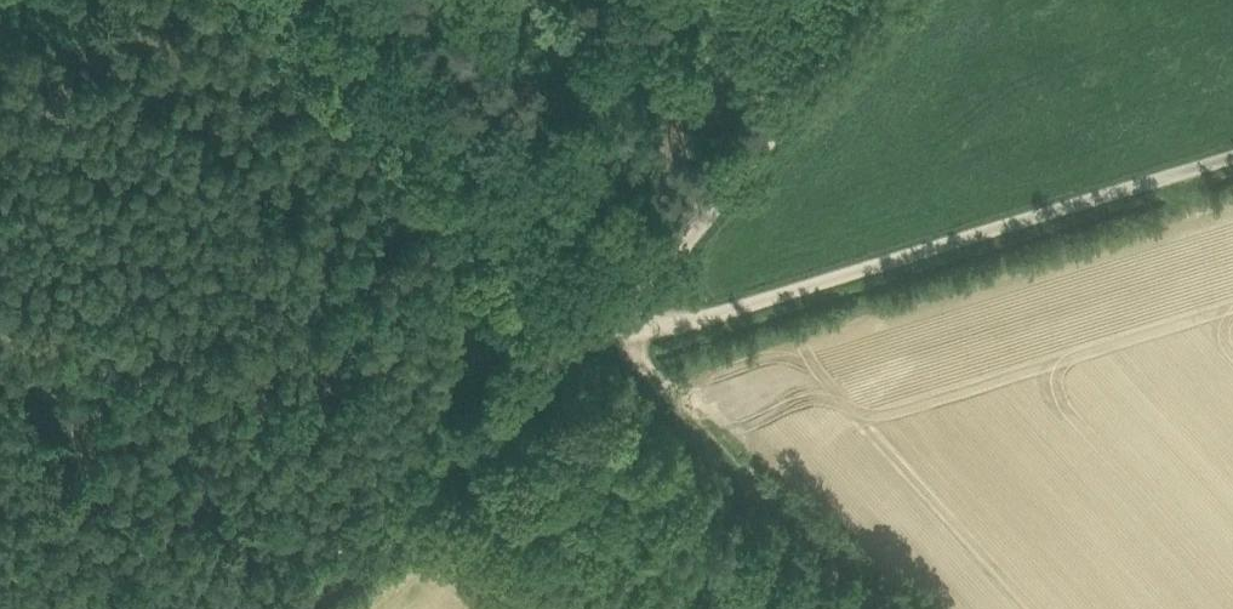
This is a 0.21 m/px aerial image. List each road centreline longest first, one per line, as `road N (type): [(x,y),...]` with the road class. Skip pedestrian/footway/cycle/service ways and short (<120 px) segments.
road 1 (track): [(303,0),(887,608)]
road 2 (track): [(603,322),(654,328),(1232,156)]
road 3 (track): [(880,0),(644,298),(603,322)]
road 4 (track): [(603,322),(293,608)]

